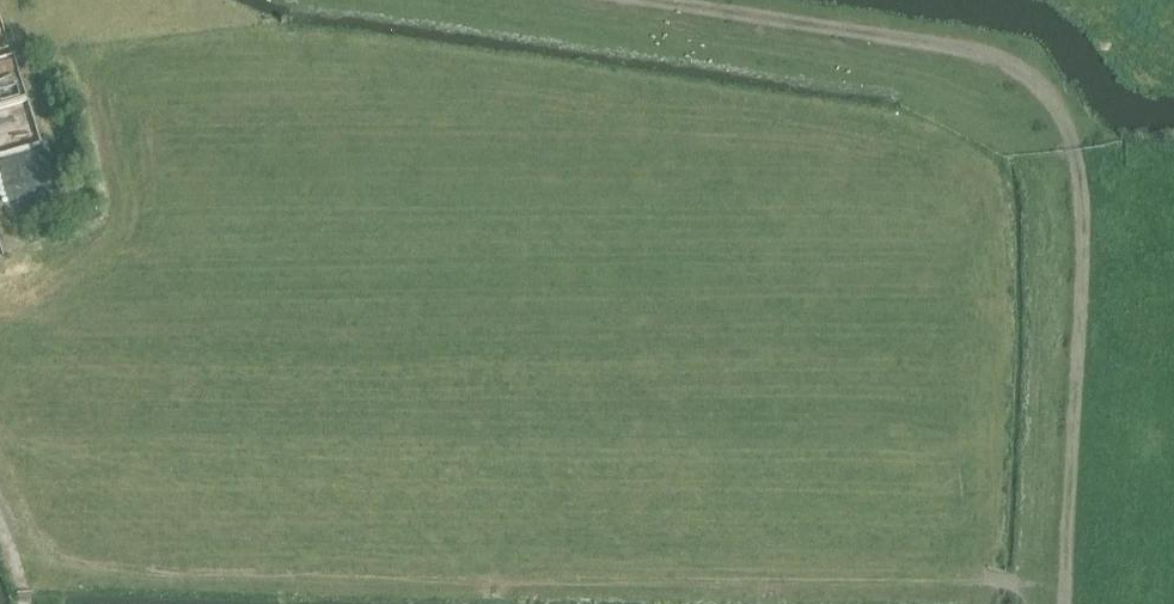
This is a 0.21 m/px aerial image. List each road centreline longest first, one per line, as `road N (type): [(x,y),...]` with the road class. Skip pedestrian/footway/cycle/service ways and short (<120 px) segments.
road 1 (track): [(1064,590),(19,566),(27,603)]
road 2 (track): [(604,0),(951,44),(1003,60),(1039,84),(1077,152),(1085,237),(1064,590)]

